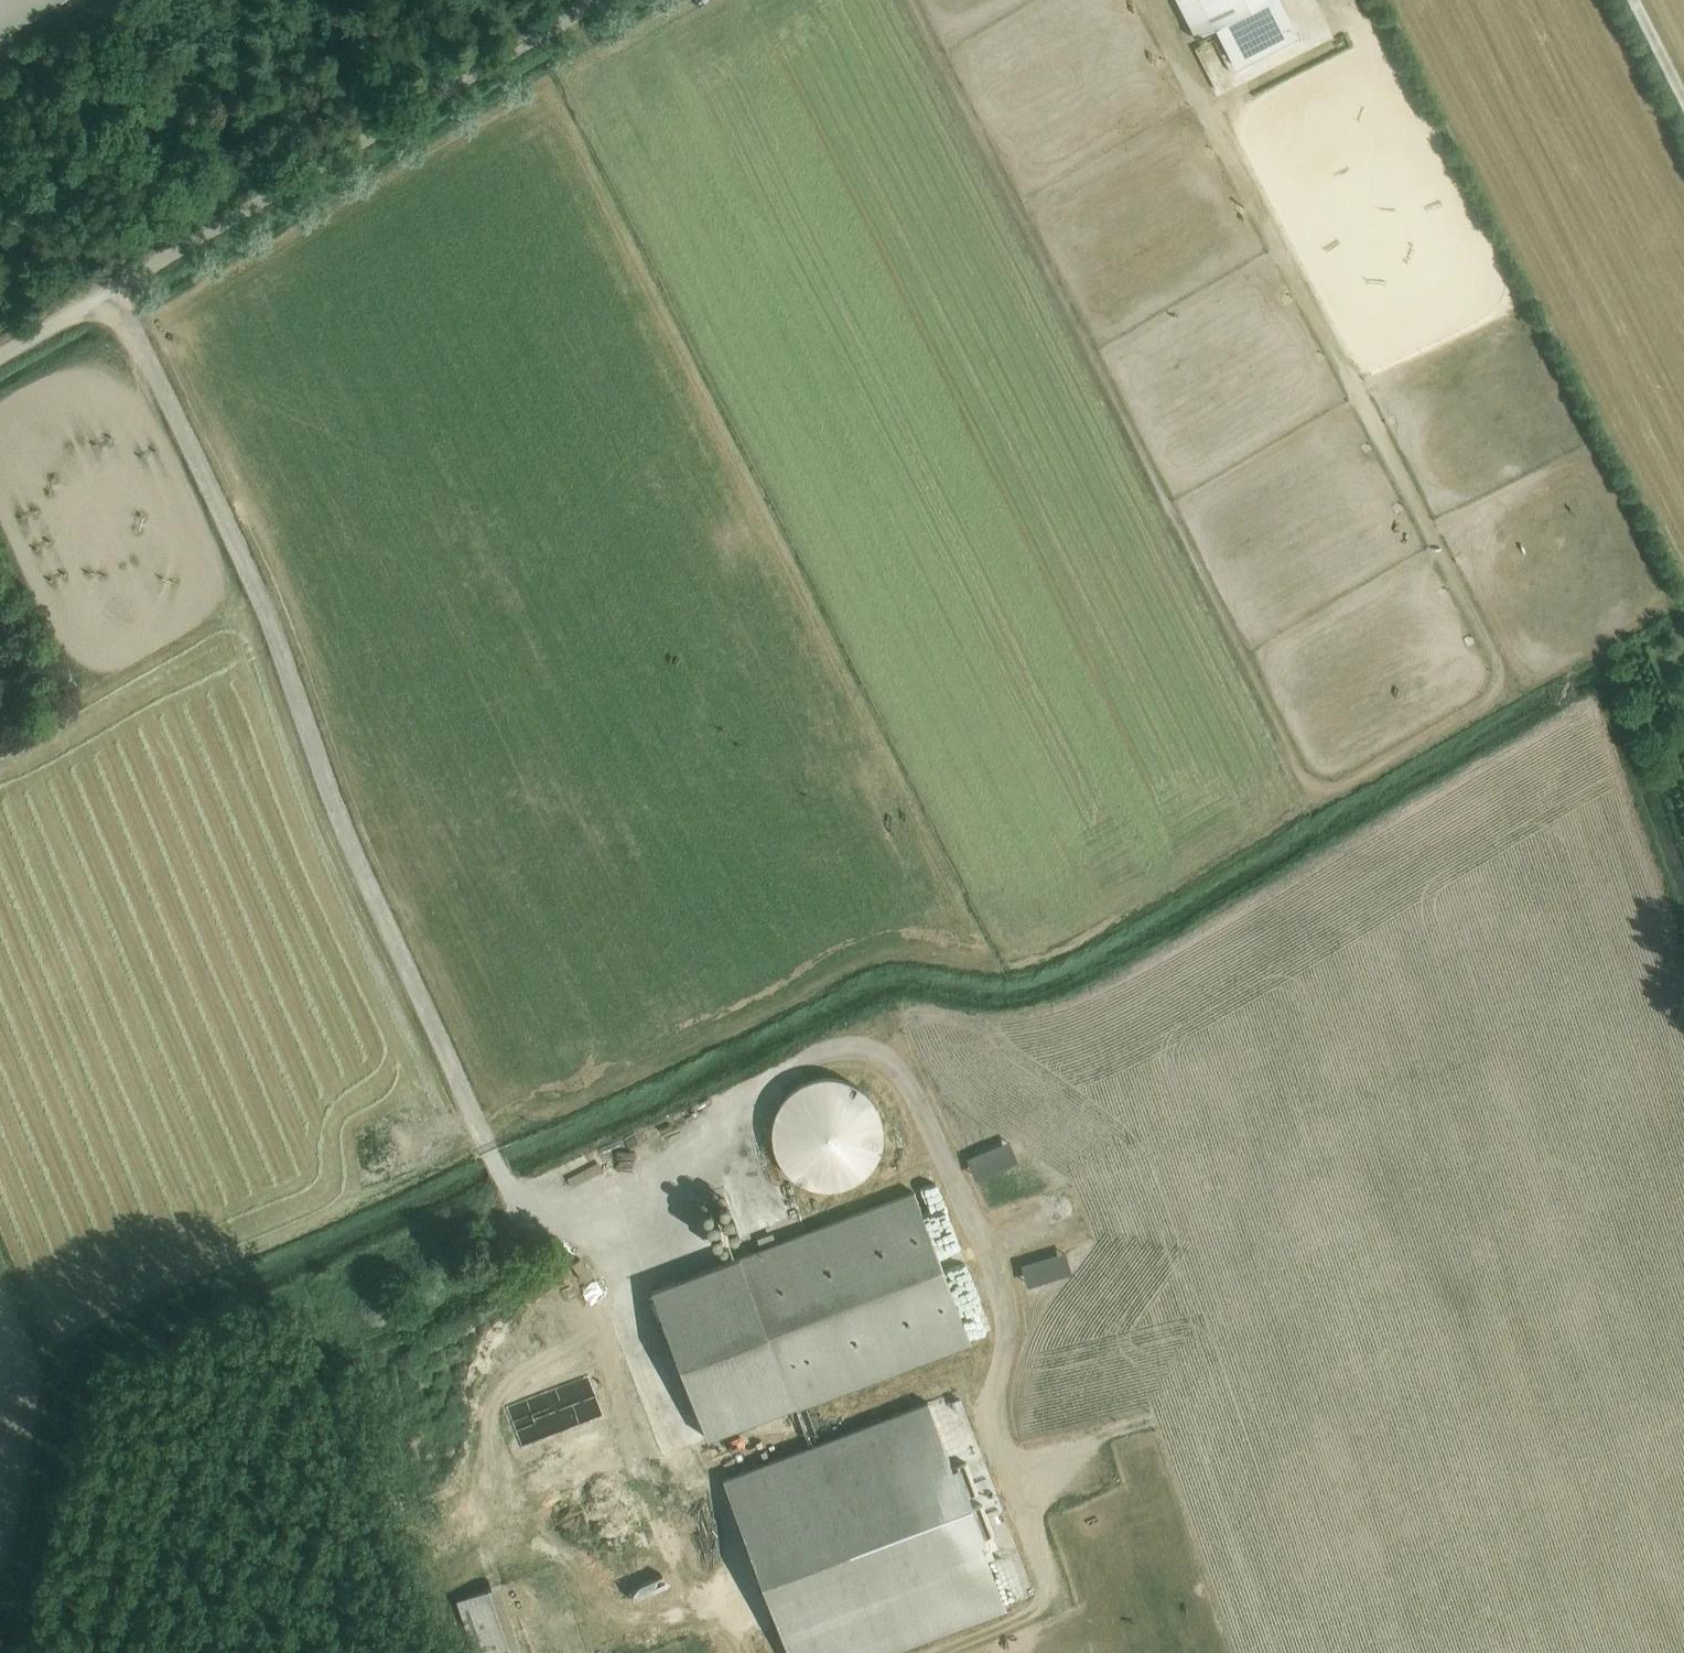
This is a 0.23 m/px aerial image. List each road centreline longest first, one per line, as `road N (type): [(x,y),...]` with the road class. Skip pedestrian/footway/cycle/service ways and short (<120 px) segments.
road 1 (unclassified): [(598,0),(0,353)]

